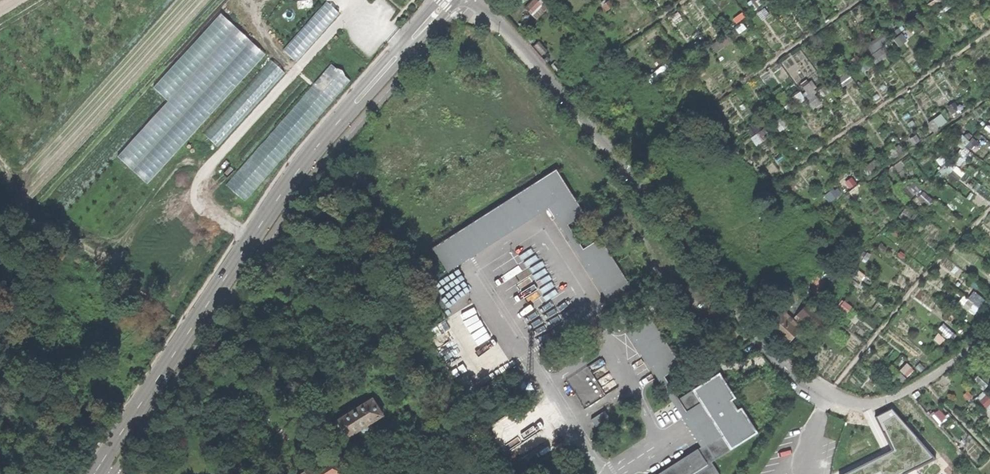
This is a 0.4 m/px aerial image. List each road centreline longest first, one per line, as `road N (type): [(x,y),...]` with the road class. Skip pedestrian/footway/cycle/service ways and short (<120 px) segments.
road 1 (residential): [(449,0),(291,188),(99,473)]

